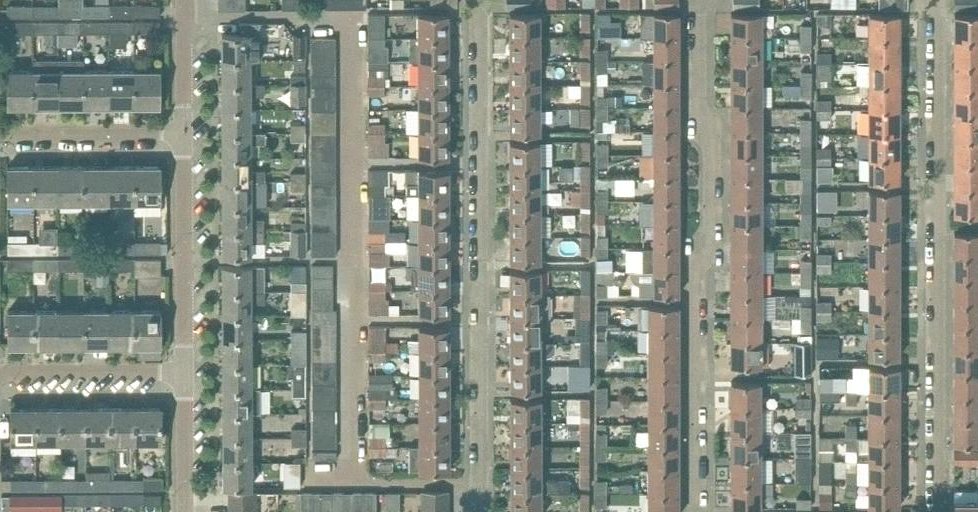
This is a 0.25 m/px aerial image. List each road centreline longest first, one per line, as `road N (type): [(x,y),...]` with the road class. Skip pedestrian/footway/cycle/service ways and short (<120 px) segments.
road 1 (residential): [(696,511),(698,271),(713,228),(712,152),(697,106),(697,16),(706,0)]
road 2 (residential): [(931,0),(937,511)]
road 3 (residential): [(476,0),(480,511)]
road 4 (residential): [(184,372),(182,133)]
road 5 (residential): [(184,372),(0,377)]
road 6 (residential): [(182,133),(0,135)]
road 7 (residential): [(185,511),(184,372)]
road 8 (residential): [(182,133),(183,0)]

